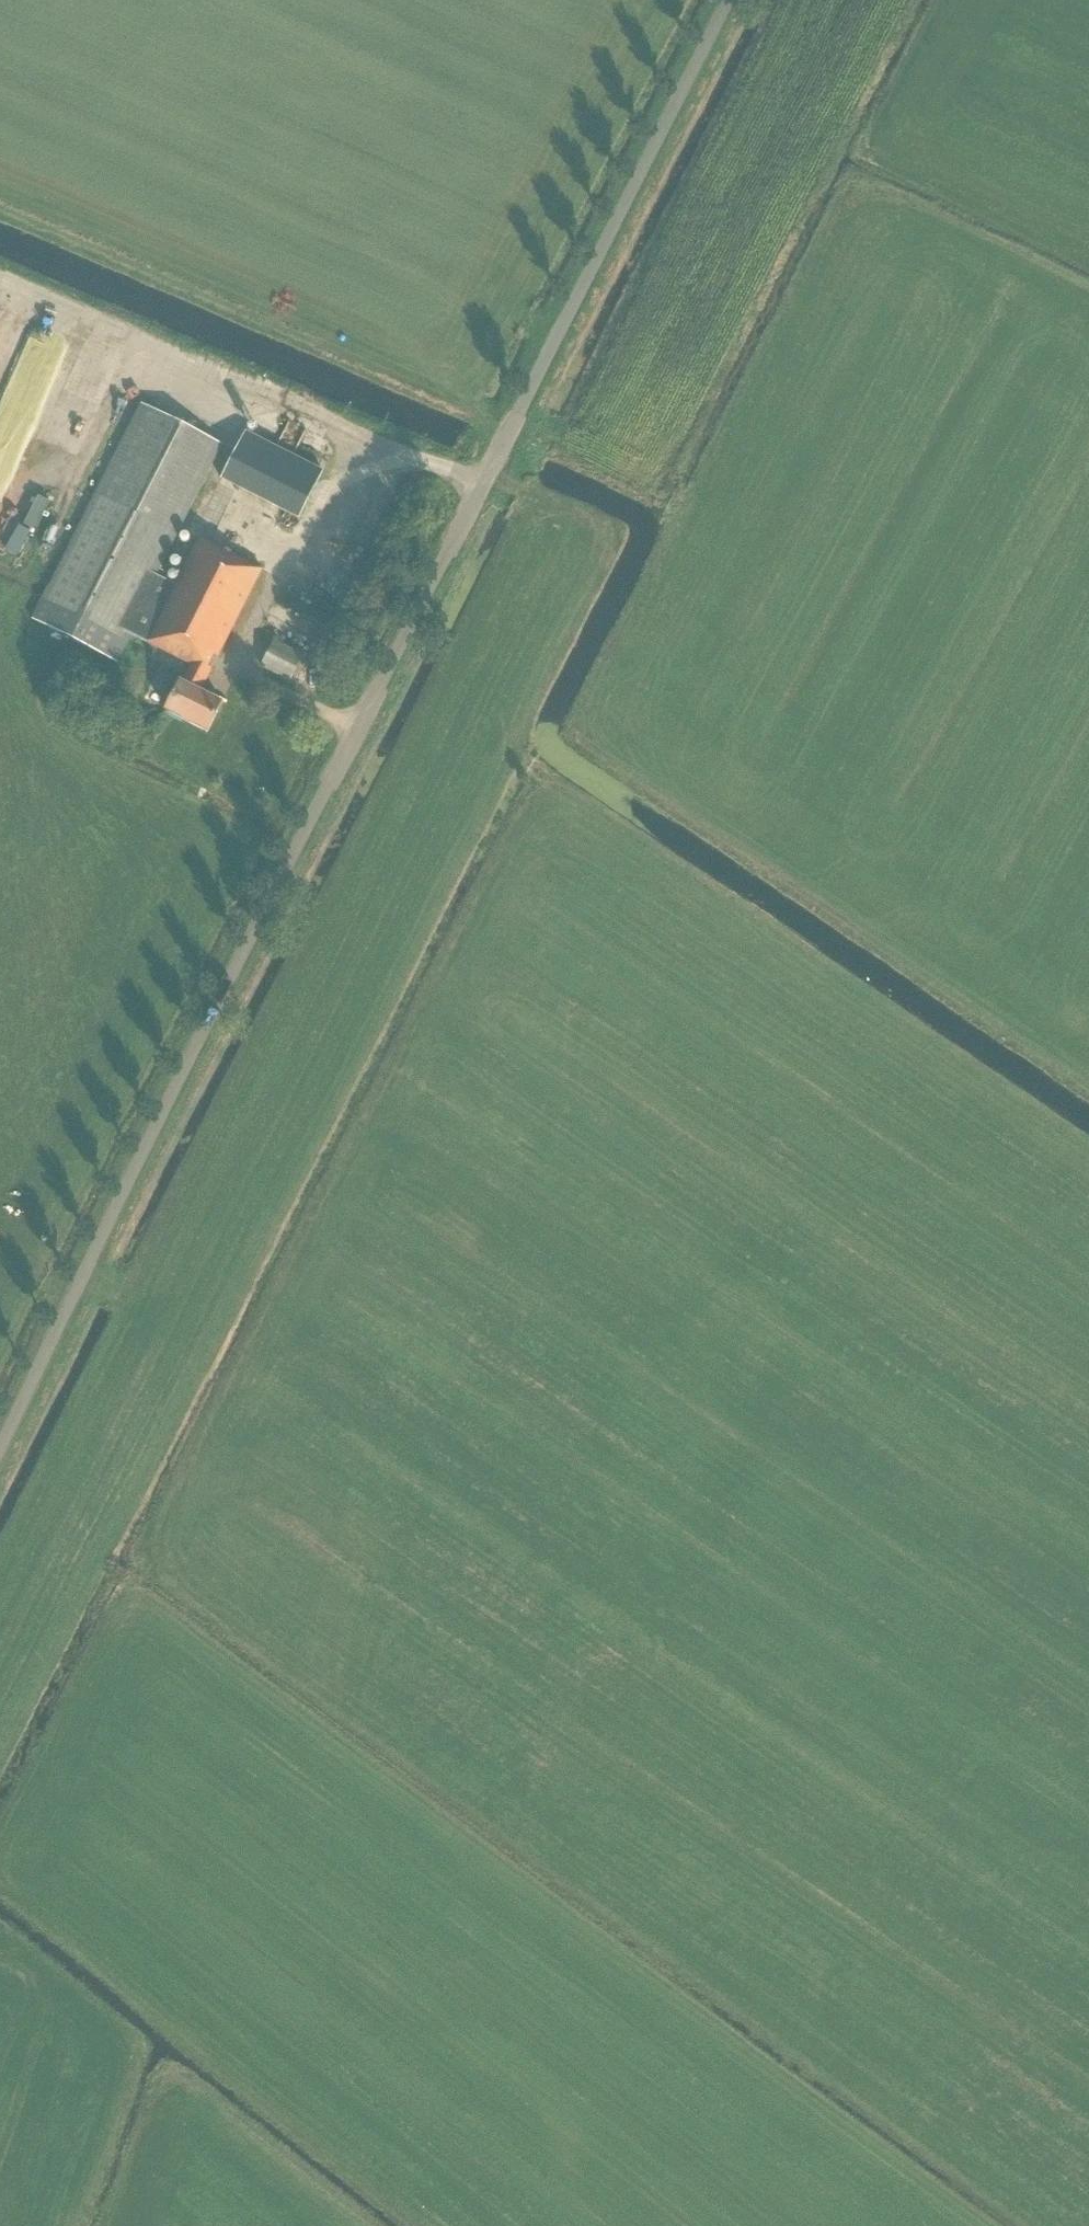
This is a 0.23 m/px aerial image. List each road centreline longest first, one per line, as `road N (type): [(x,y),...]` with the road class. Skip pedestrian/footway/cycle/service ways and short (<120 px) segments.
road 1 (unclassified): [(0,1446),(731,0)]

